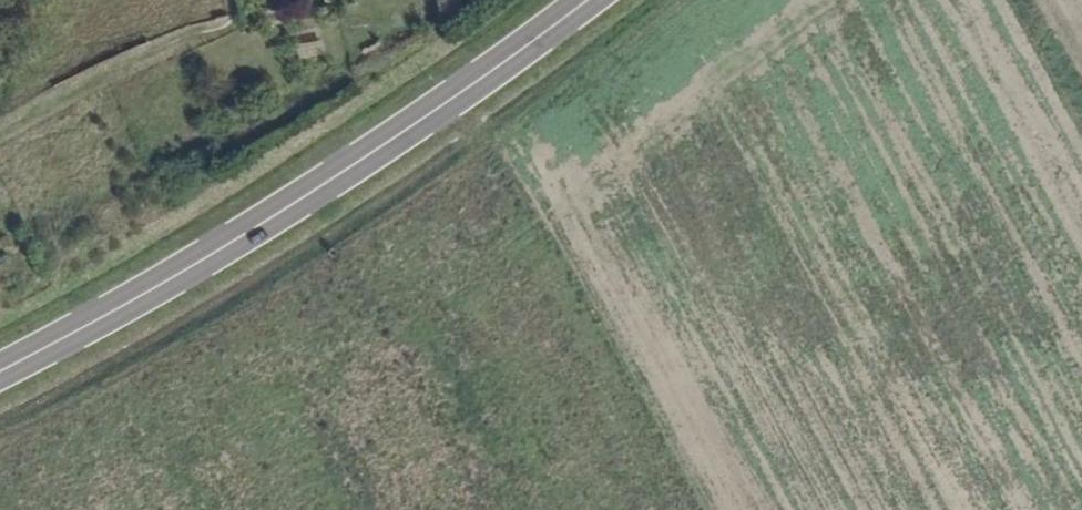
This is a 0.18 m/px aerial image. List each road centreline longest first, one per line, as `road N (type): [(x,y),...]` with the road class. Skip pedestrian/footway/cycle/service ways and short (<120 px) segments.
road 1 (primary): [(585,0),(267,223),(0,372)]

